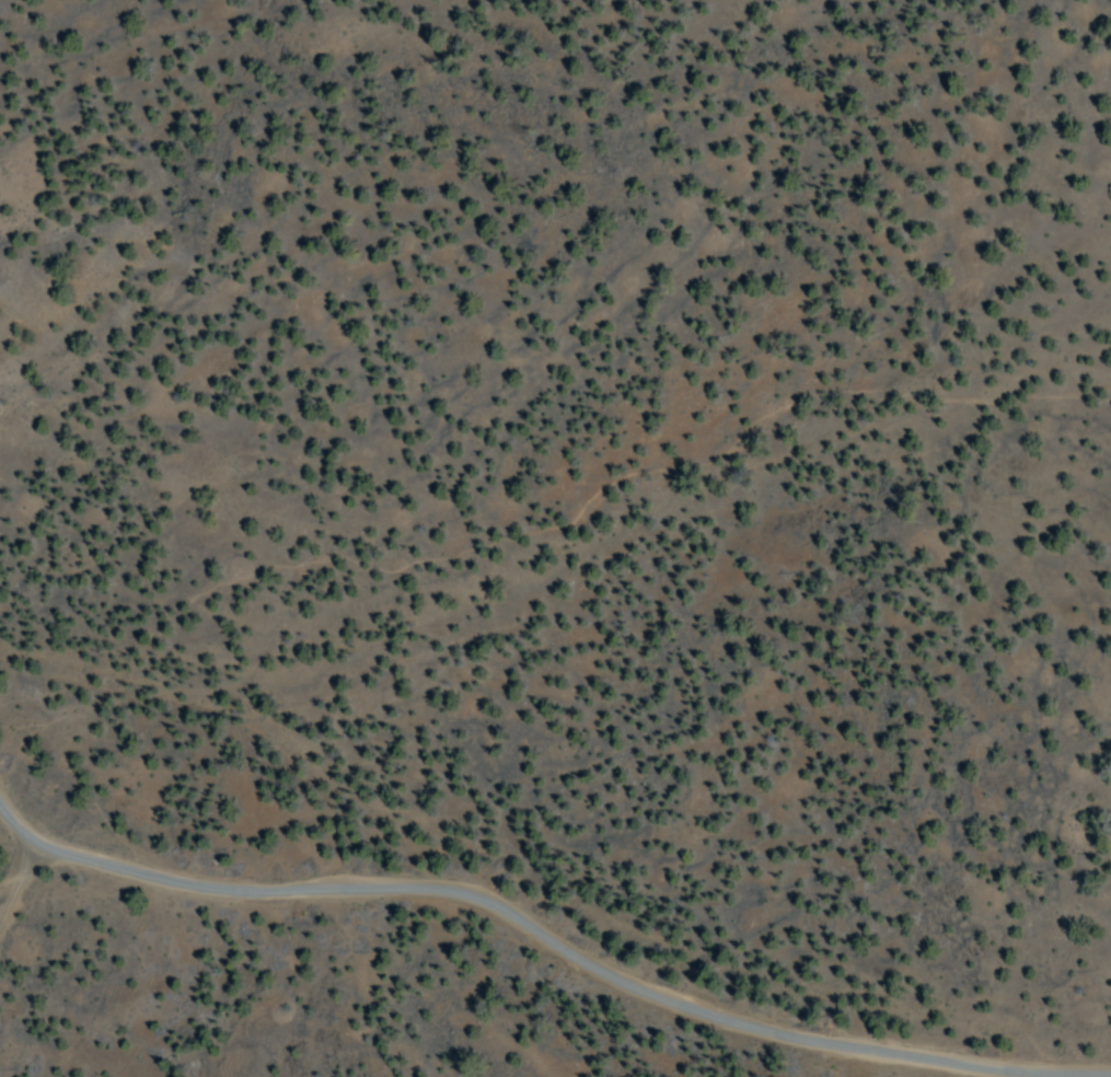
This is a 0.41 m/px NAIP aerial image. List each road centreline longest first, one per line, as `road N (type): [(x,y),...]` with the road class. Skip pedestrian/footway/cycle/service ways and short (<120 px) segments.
road 1 (residential): [(0,806),(38,843),(136,873),(279,892),(401,887),(448,894),(493,911),(626,987),(702,1015),(916,1061),(1059,1076)]

